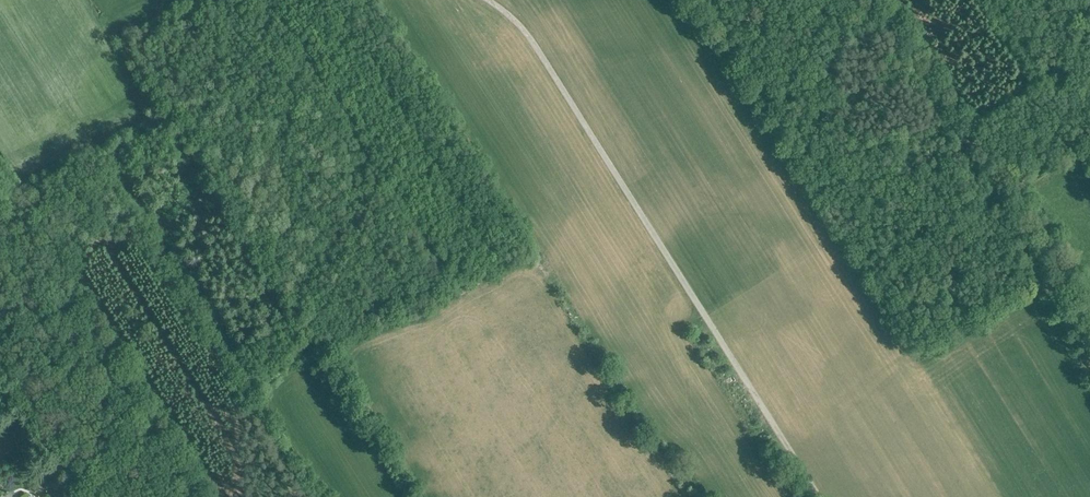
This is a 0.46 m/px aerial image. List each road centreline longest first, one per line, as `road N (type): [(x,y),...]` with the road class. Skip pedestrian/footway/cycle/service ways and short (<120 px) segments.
road 1 (track): [(819,496),(532,41),(487,0)]

